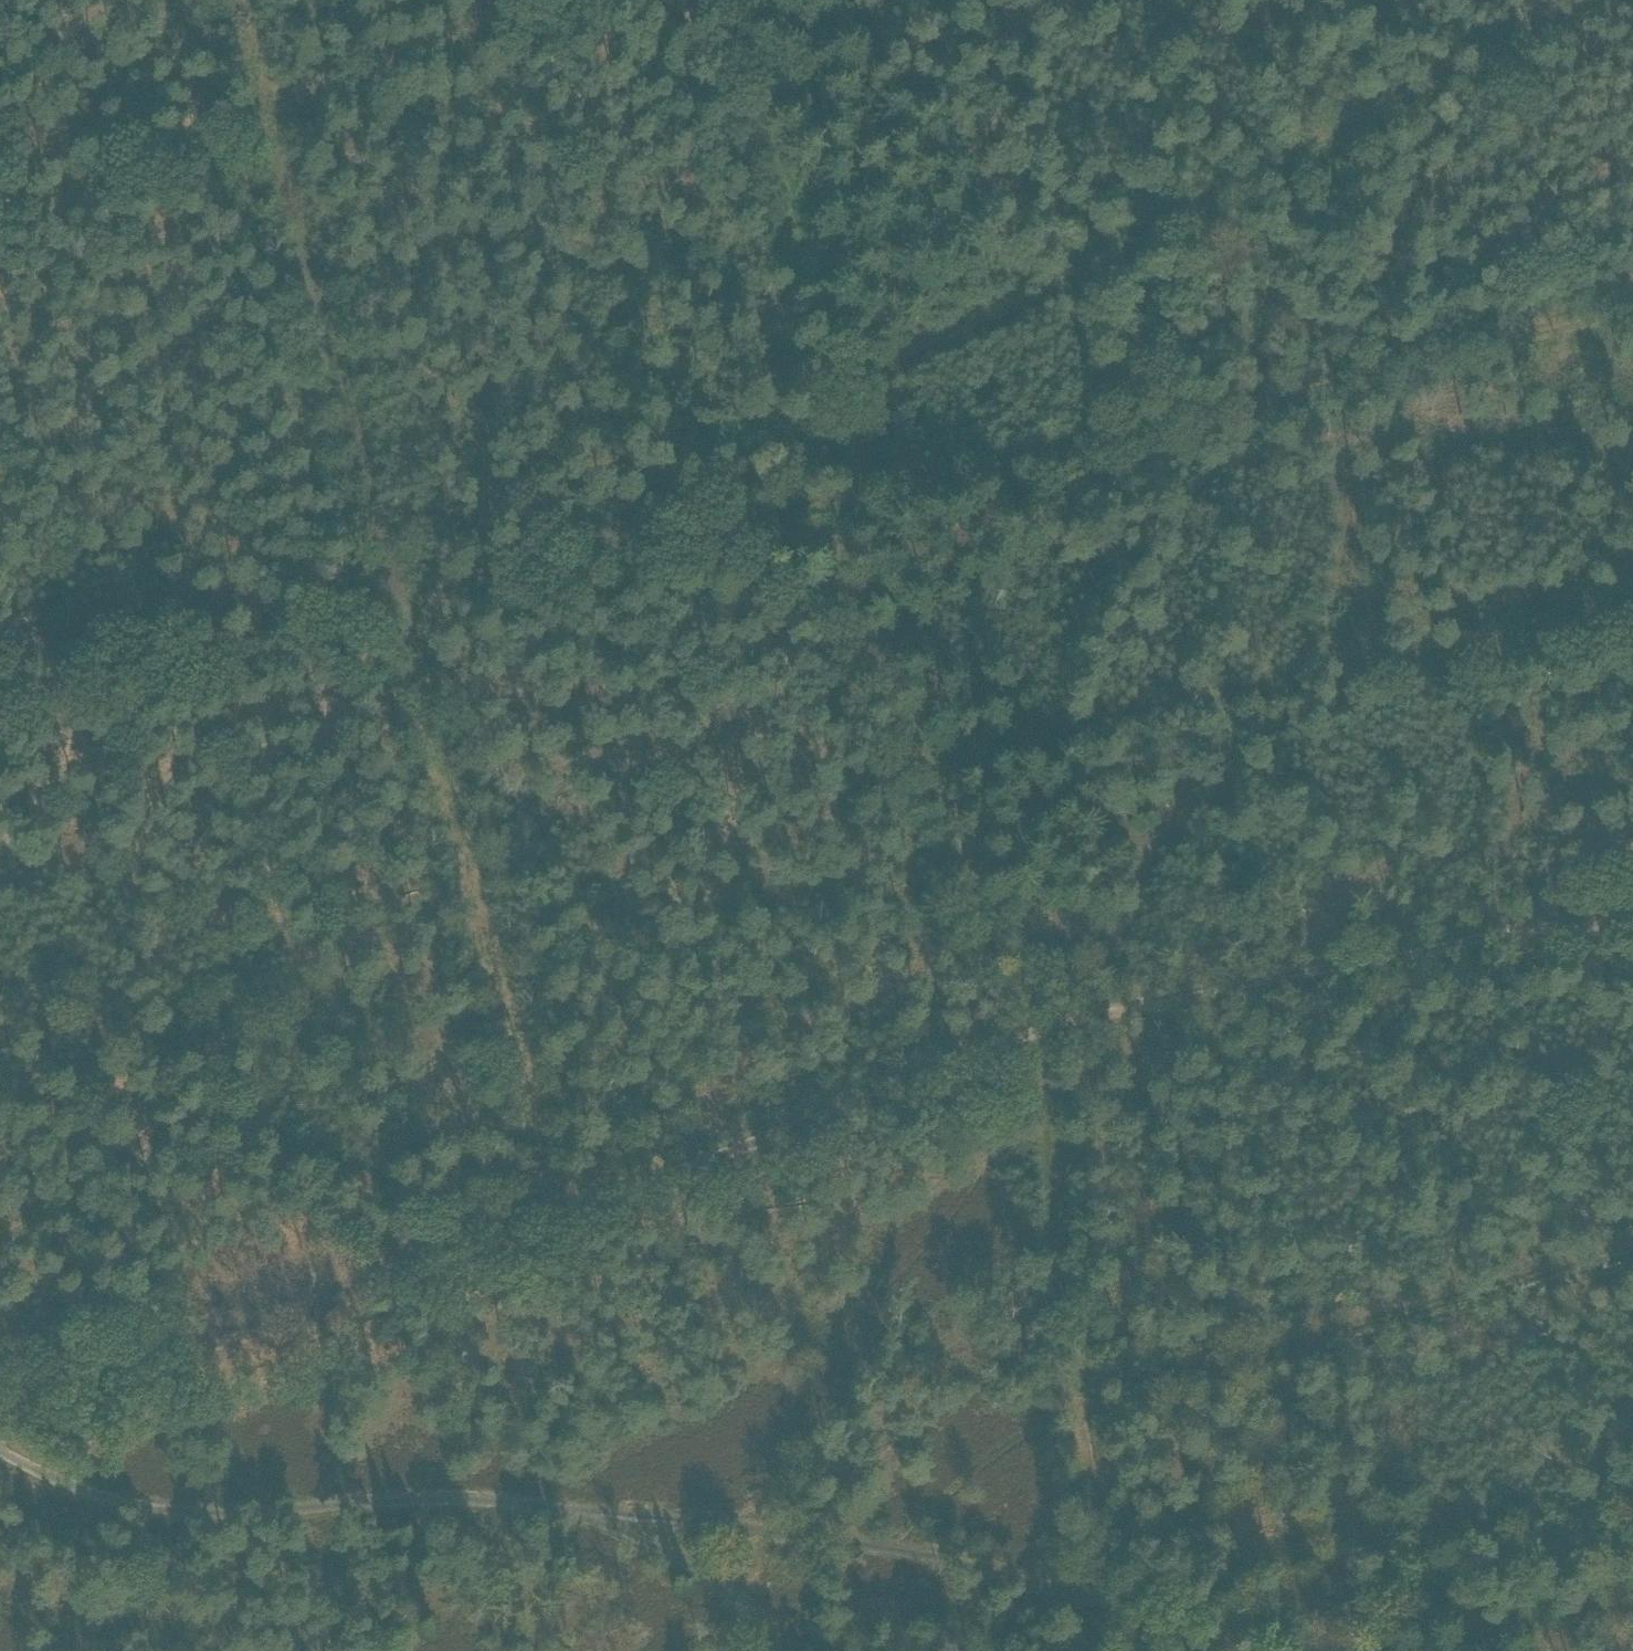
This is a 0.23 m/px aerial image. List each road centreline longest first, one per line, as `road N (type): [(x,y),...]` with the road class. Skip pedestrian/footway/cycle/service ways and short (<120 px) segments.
road 1 (track): [(0,1413),(1110,1016),(1632,907)]
road 2 (track): [(1089,1398),(1049,1140),(1011,1073),(1008,992),(942,763),(831,490)]
road 3 (track): [(1015,1082),(975,1182),(858,1315),(784,1469),(766,1539)]

